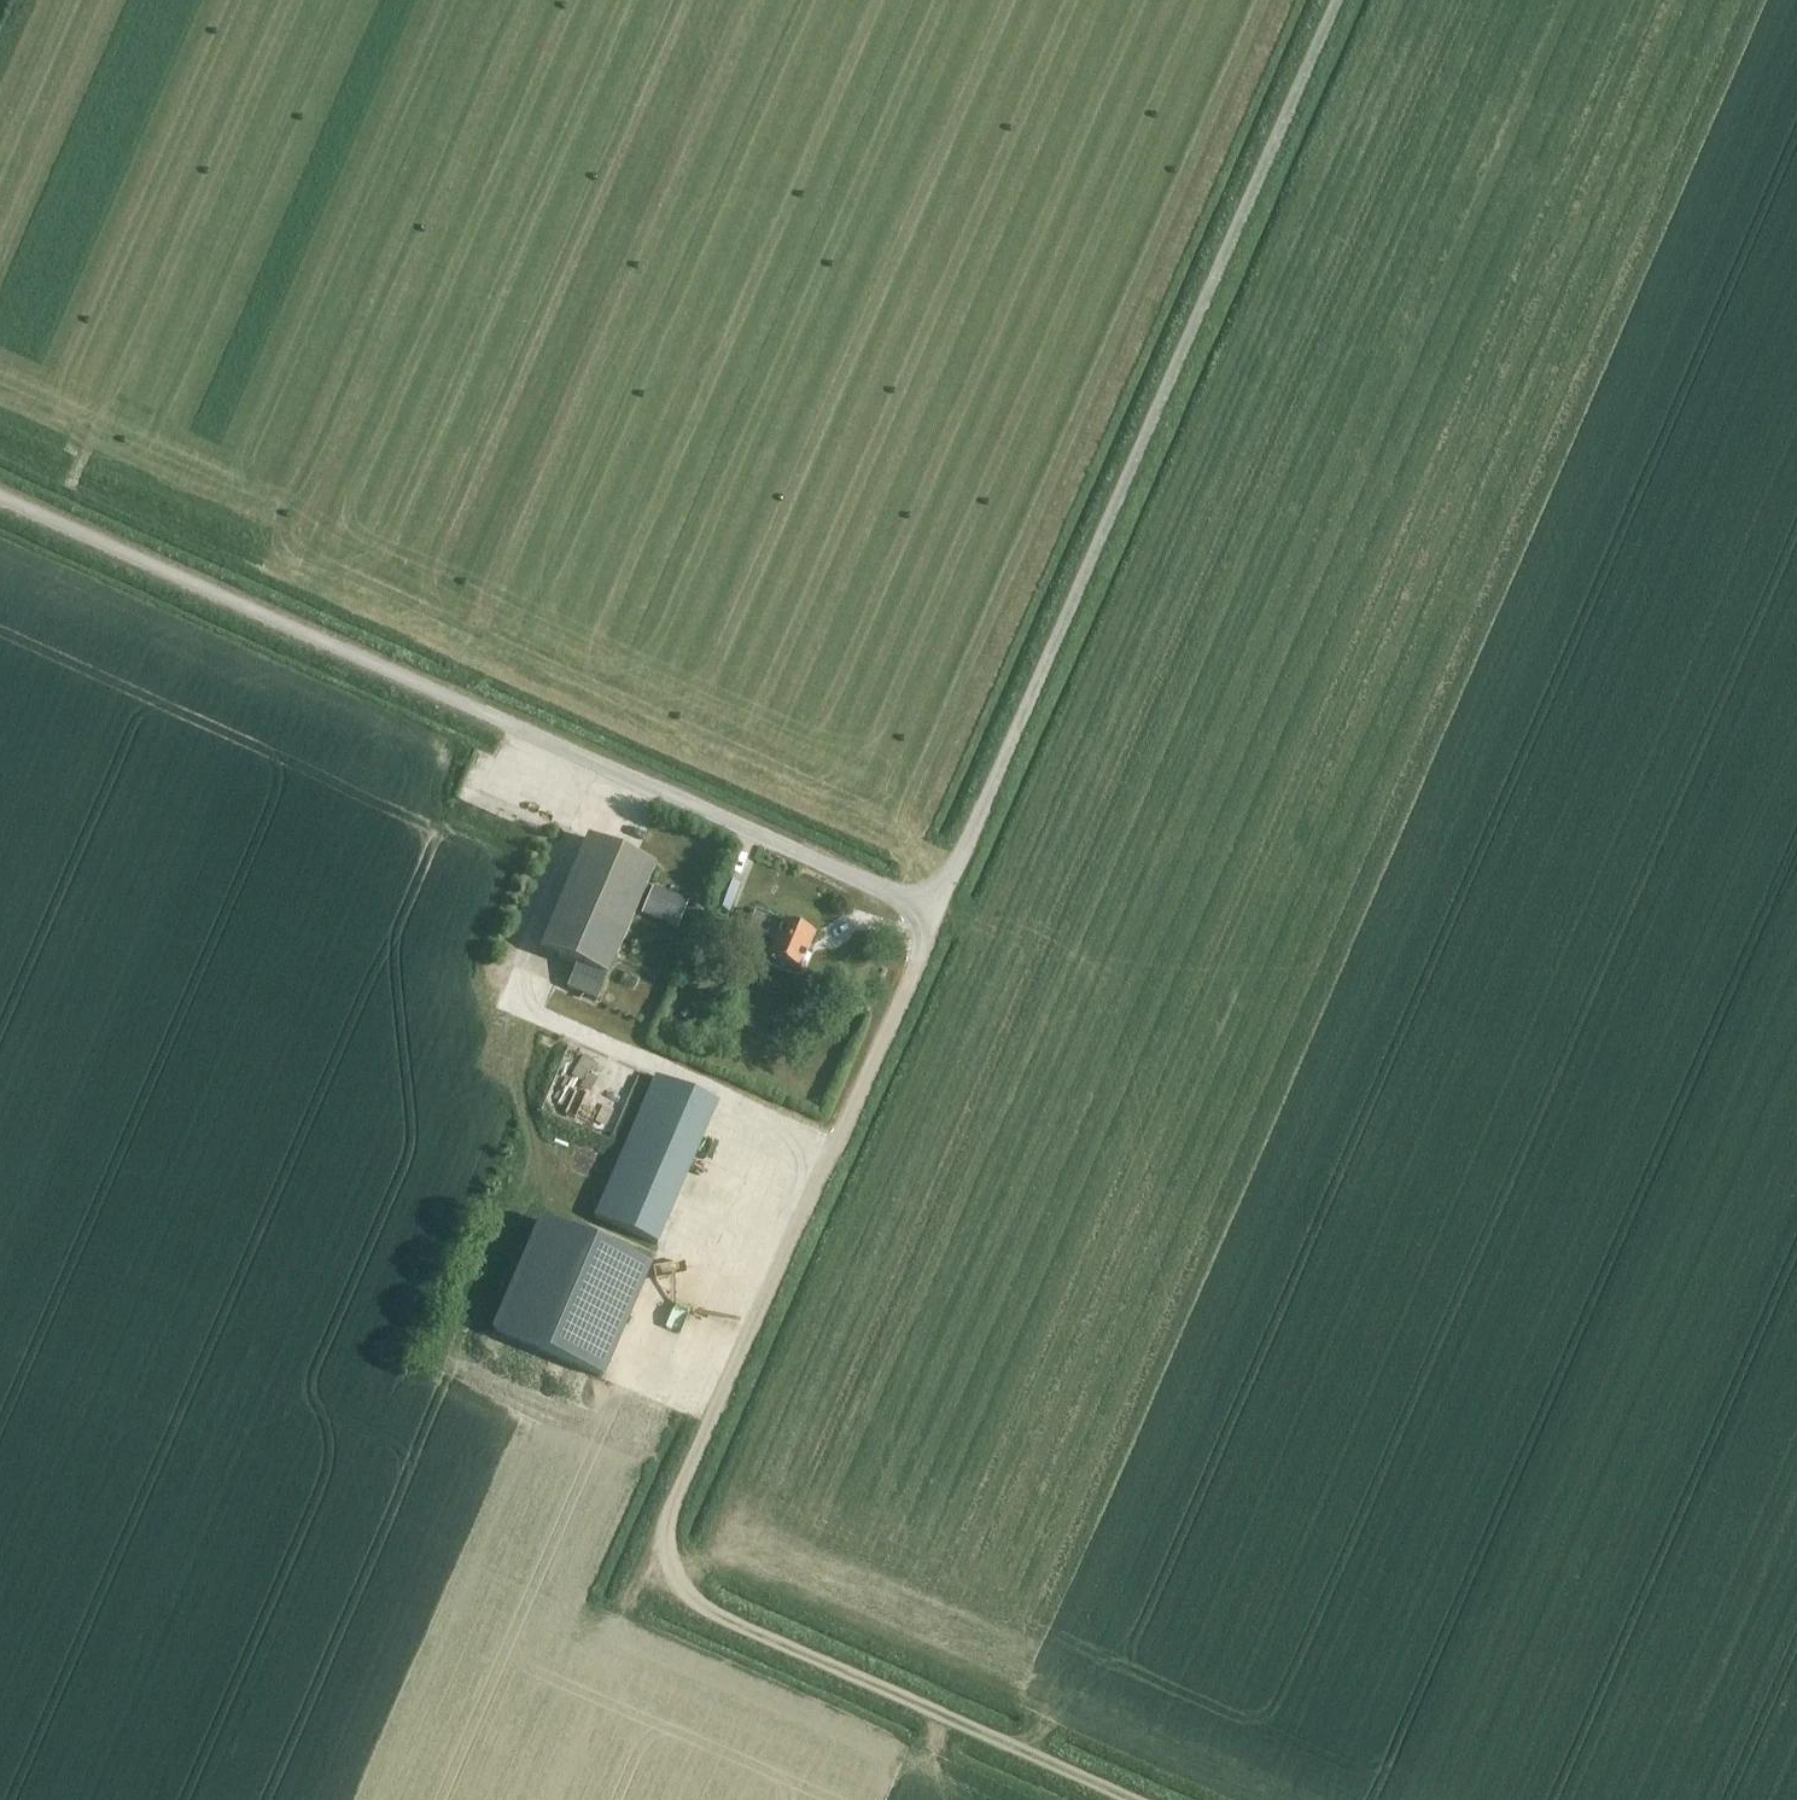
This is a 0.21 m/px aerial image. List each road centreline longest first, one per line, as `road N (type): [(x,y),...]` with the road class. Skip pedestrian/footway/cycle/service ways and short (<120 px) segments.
road 1 (unclassified): [(945,892),(909,901),(0,501)]
road 2 (unclassified): [(945,892),(1337,0)]

